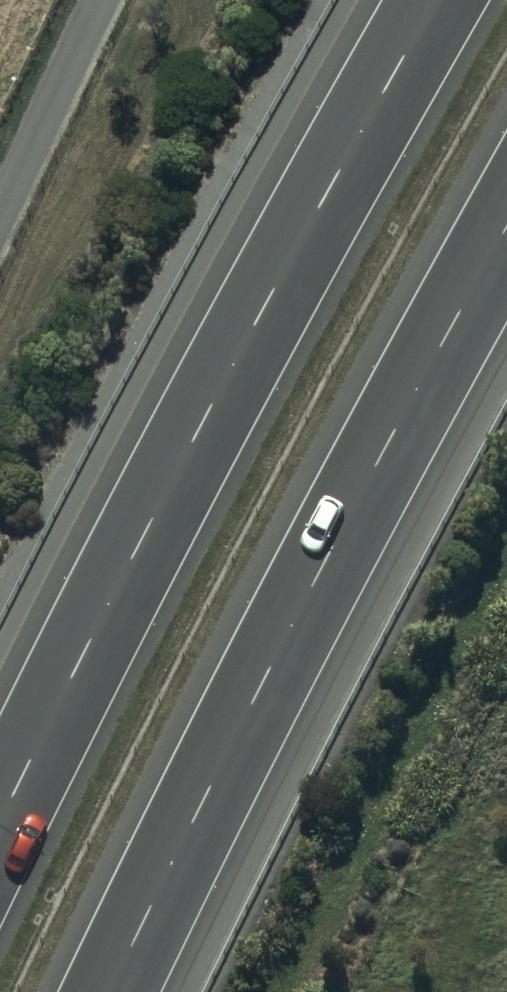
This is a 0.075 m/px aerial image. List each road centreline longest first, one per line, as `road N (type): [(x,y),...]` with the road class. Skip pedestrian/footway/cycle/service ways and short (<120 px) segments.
road 1 (motorway): [(0,822),(255,323),(436,0)]
road 2 (motorway): [(506,230),(315,581),(111,991)]

